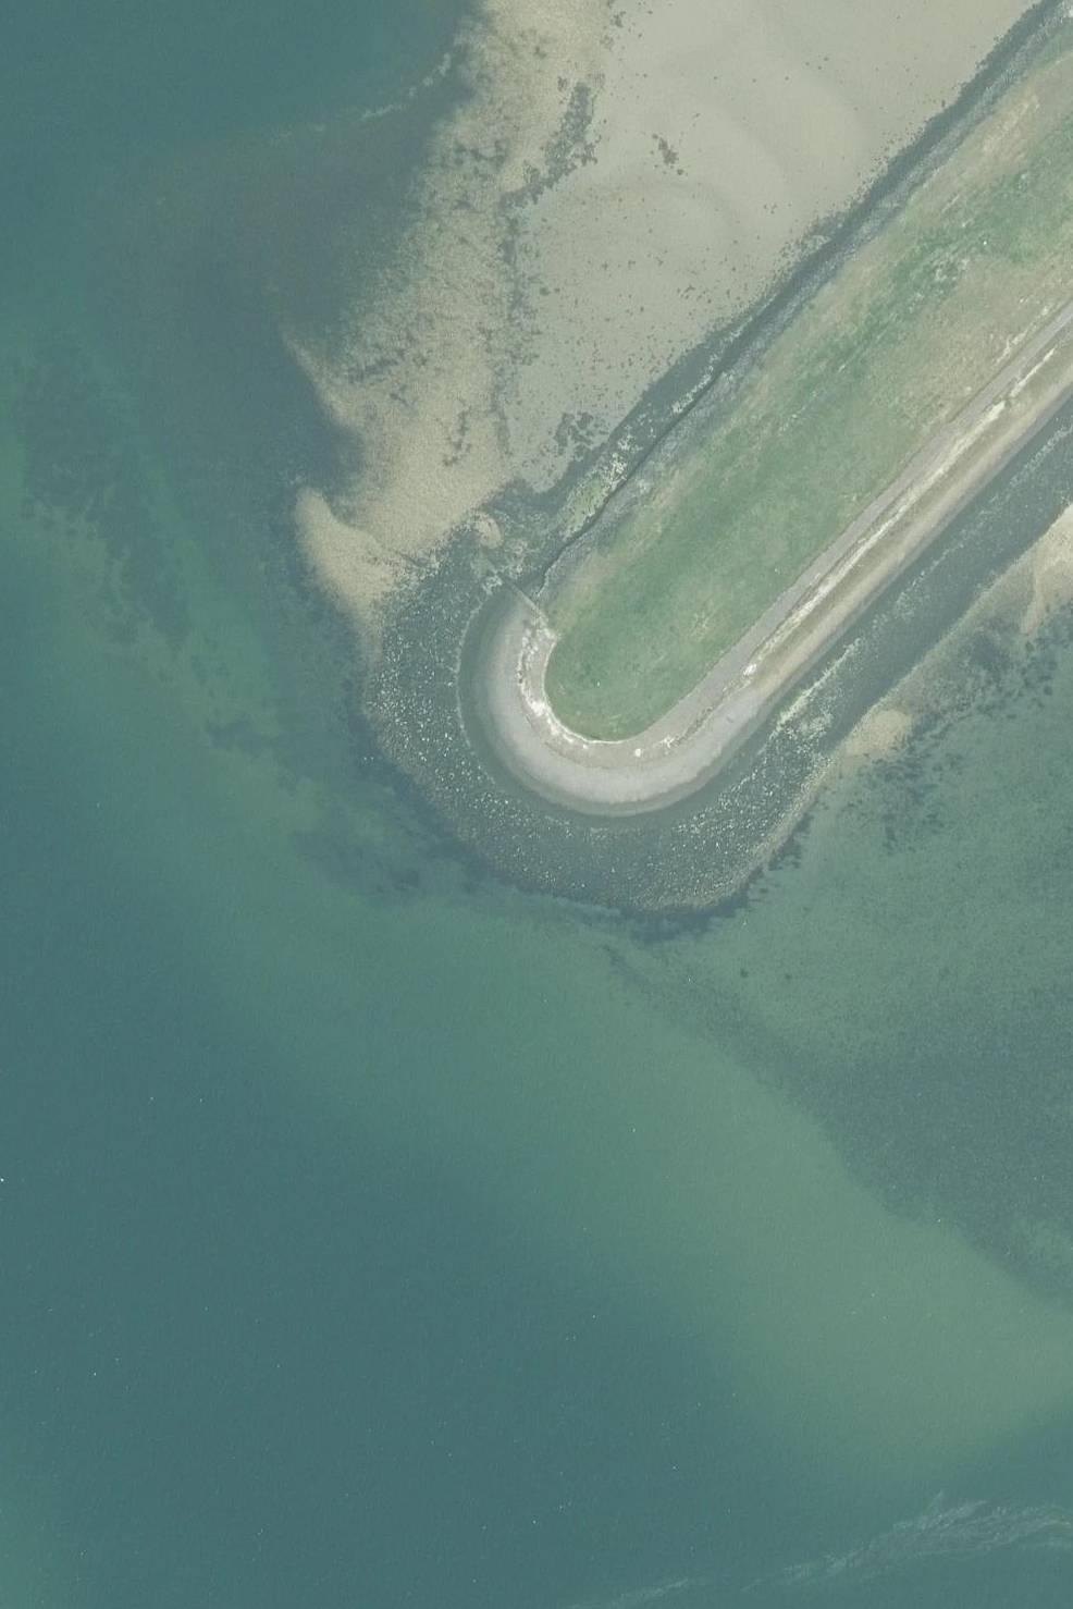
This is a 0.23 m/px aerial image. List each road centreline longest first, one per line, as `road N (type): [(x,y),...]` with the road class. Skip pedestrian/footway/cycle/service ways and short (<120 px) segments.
road 1 (unclassified): [(543,641),(533,694),(554,738),(613,757),(669,729),(1072,307)]

